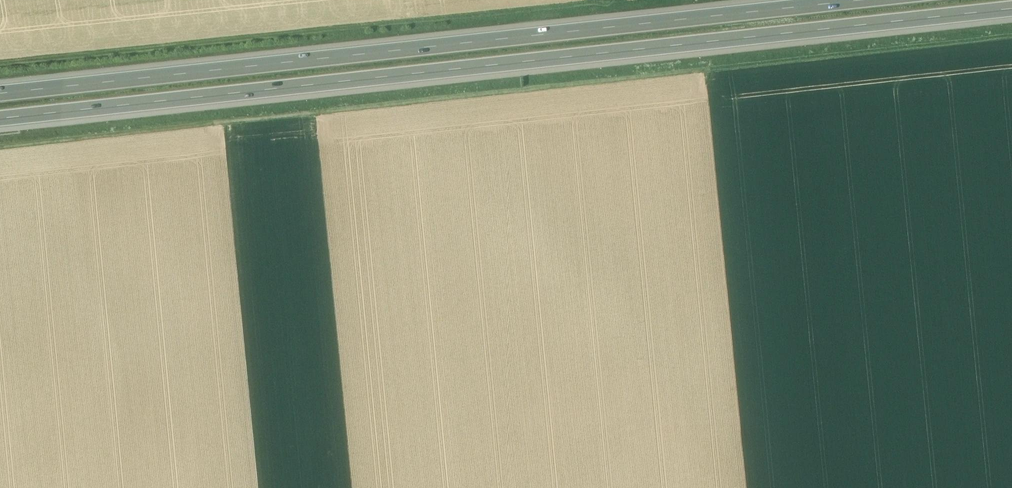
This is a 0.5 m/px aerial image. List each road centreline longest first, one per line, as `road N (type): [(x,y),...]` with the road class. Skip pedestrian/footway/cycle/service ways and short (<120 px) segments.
road 1 (motorway): [(0,120),(1011,11)]
road 2 (track): [(0,146),(1011,37)]
road 3 (motorway): [(870,0),(0,92)]
road 4 (track): [(0,65),(631,0)]

